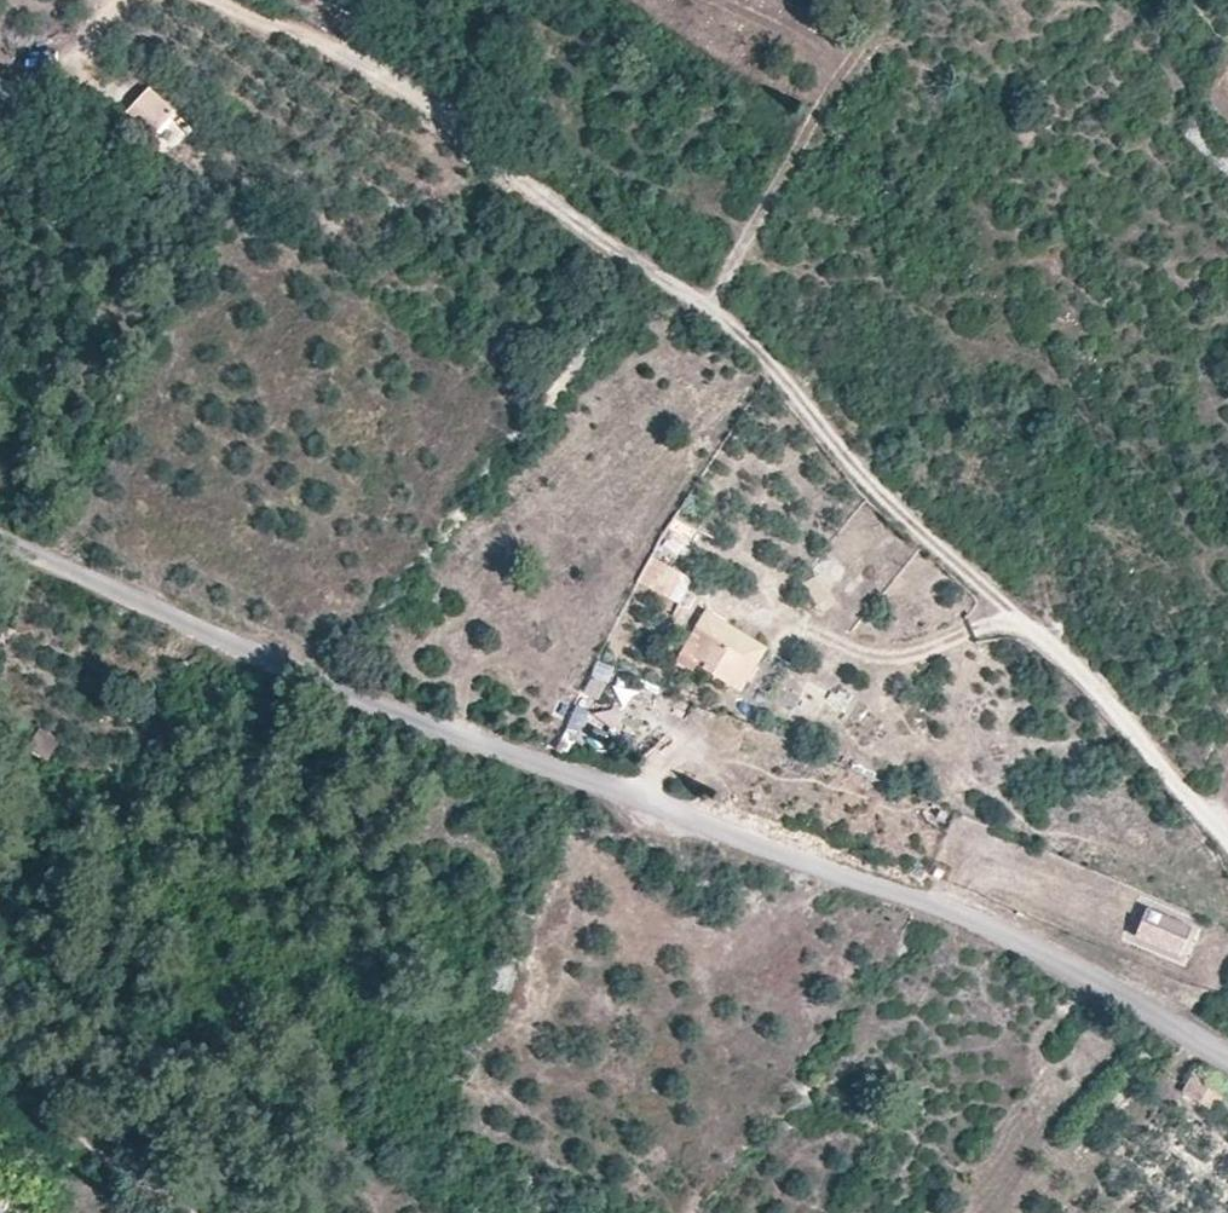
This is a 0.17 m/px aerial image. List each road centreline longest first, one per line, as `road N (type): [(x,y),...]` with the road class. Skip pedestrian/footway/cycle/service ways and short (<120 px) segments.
road 1 (track): [(1227,838),(1064,658),(871,487),(707,306),(571,220),(350,57),(210,0)]
road 2 (unclassified): [(0,555),(1109,987),(1227,1057)]
road 3 (track): [(707,306),(834,76),(815,48),(723,0)]
road 4 (track): [(187,1212),(0,1096)]

